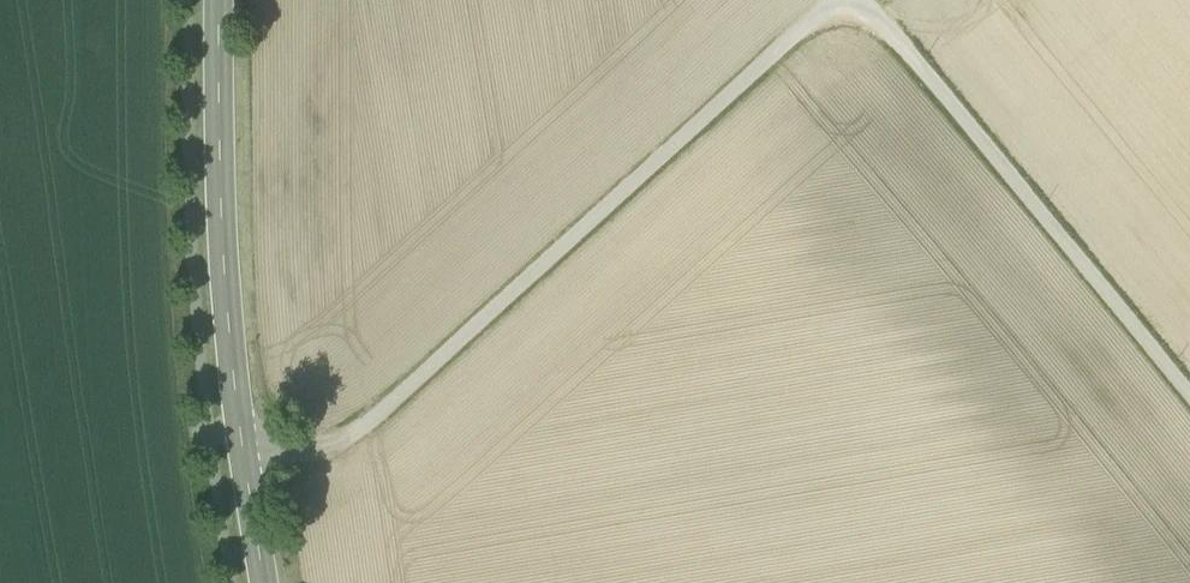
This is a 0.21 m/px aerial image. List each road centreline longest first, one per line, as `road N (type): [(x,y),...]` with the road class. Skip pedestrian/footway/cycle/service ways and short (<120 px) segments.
road 1 (unclassified): [(834,0),(344,445),(244,463)]
road 2 (unclassified): [(1189,397),(860,0)]
road 3 (tertiary): [(244,463),(221,226),(218,0)]
road 4 (tertiary): [(264,582),(244,463)]

